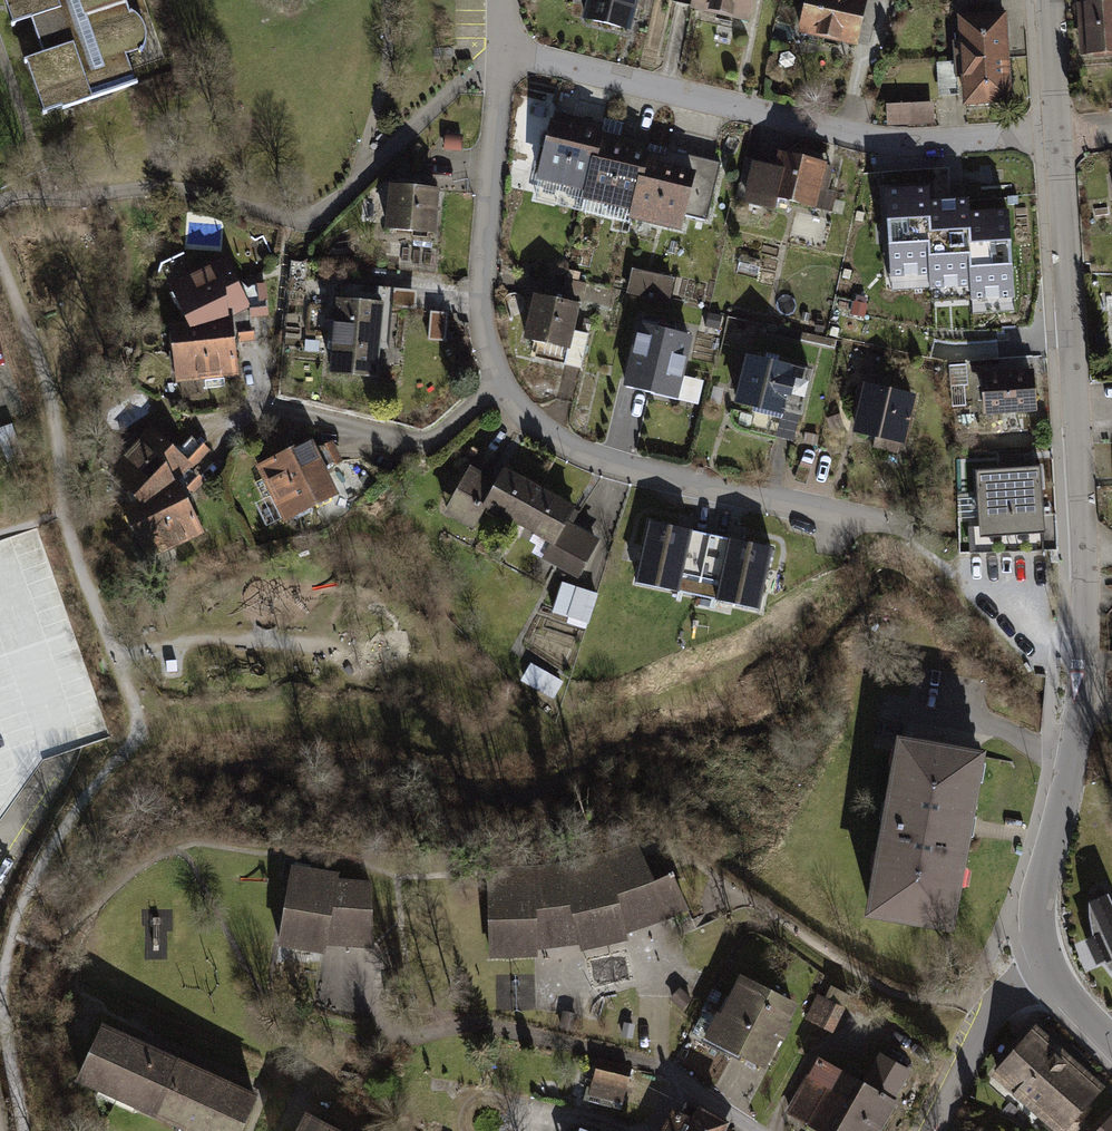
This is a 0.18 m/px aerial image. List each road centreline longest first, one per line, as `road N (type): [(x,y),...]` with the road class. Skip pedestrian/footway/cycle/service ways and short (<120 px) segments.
road 1 (residential): [(1056,131),(1083,646),(1075,761),(1039,892),(1036,927),(1052,977)]
road 2 (residential): [(949,570),(883,521),(582,459),(506,394),(487,301),(502,61)]
road 3 (residential): [(1056,131),(883,143),(546,62),(502,61)]
road 4 (residential): [(1052,977),(999,1009),(939,1130)]
road 5 (residential): [(1050,0),(1056,131)]

